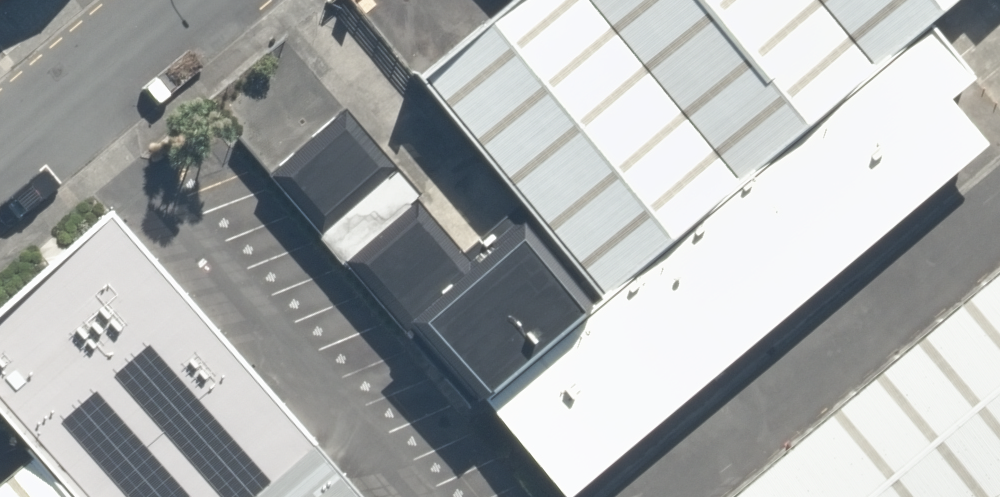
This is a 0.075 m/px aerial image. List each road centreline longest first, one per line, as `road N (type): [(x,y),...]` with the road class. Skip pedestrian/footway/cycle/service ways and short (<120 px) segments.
road 1 (residential): [(0,158),(188,0)]

